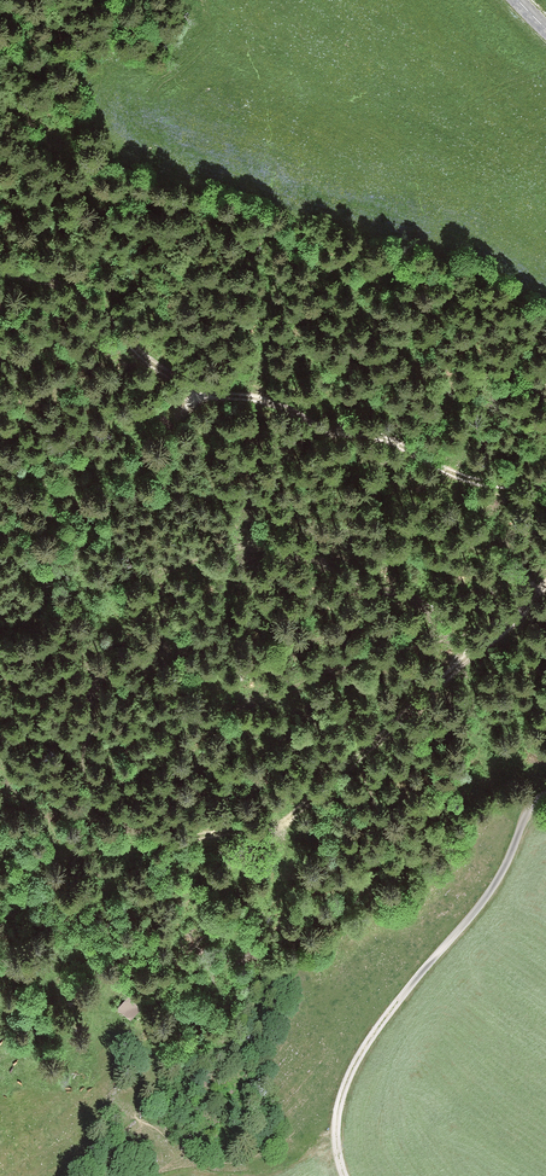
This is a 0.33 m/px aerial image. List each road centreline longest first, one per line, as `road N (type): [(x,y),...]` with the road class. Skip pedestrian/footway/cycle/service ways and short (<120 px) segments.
road 1 (track): [(0,270),(70,290),(110,317),(153,365),(206,393),(252,399),(478,479),(545,494)]
road 2 (track): [(545,586),(296,814),(45,862)]
road 3 (track): [(545,795),(530,809),(486,898),(362,1049),(340,1102),(344,1175)]

